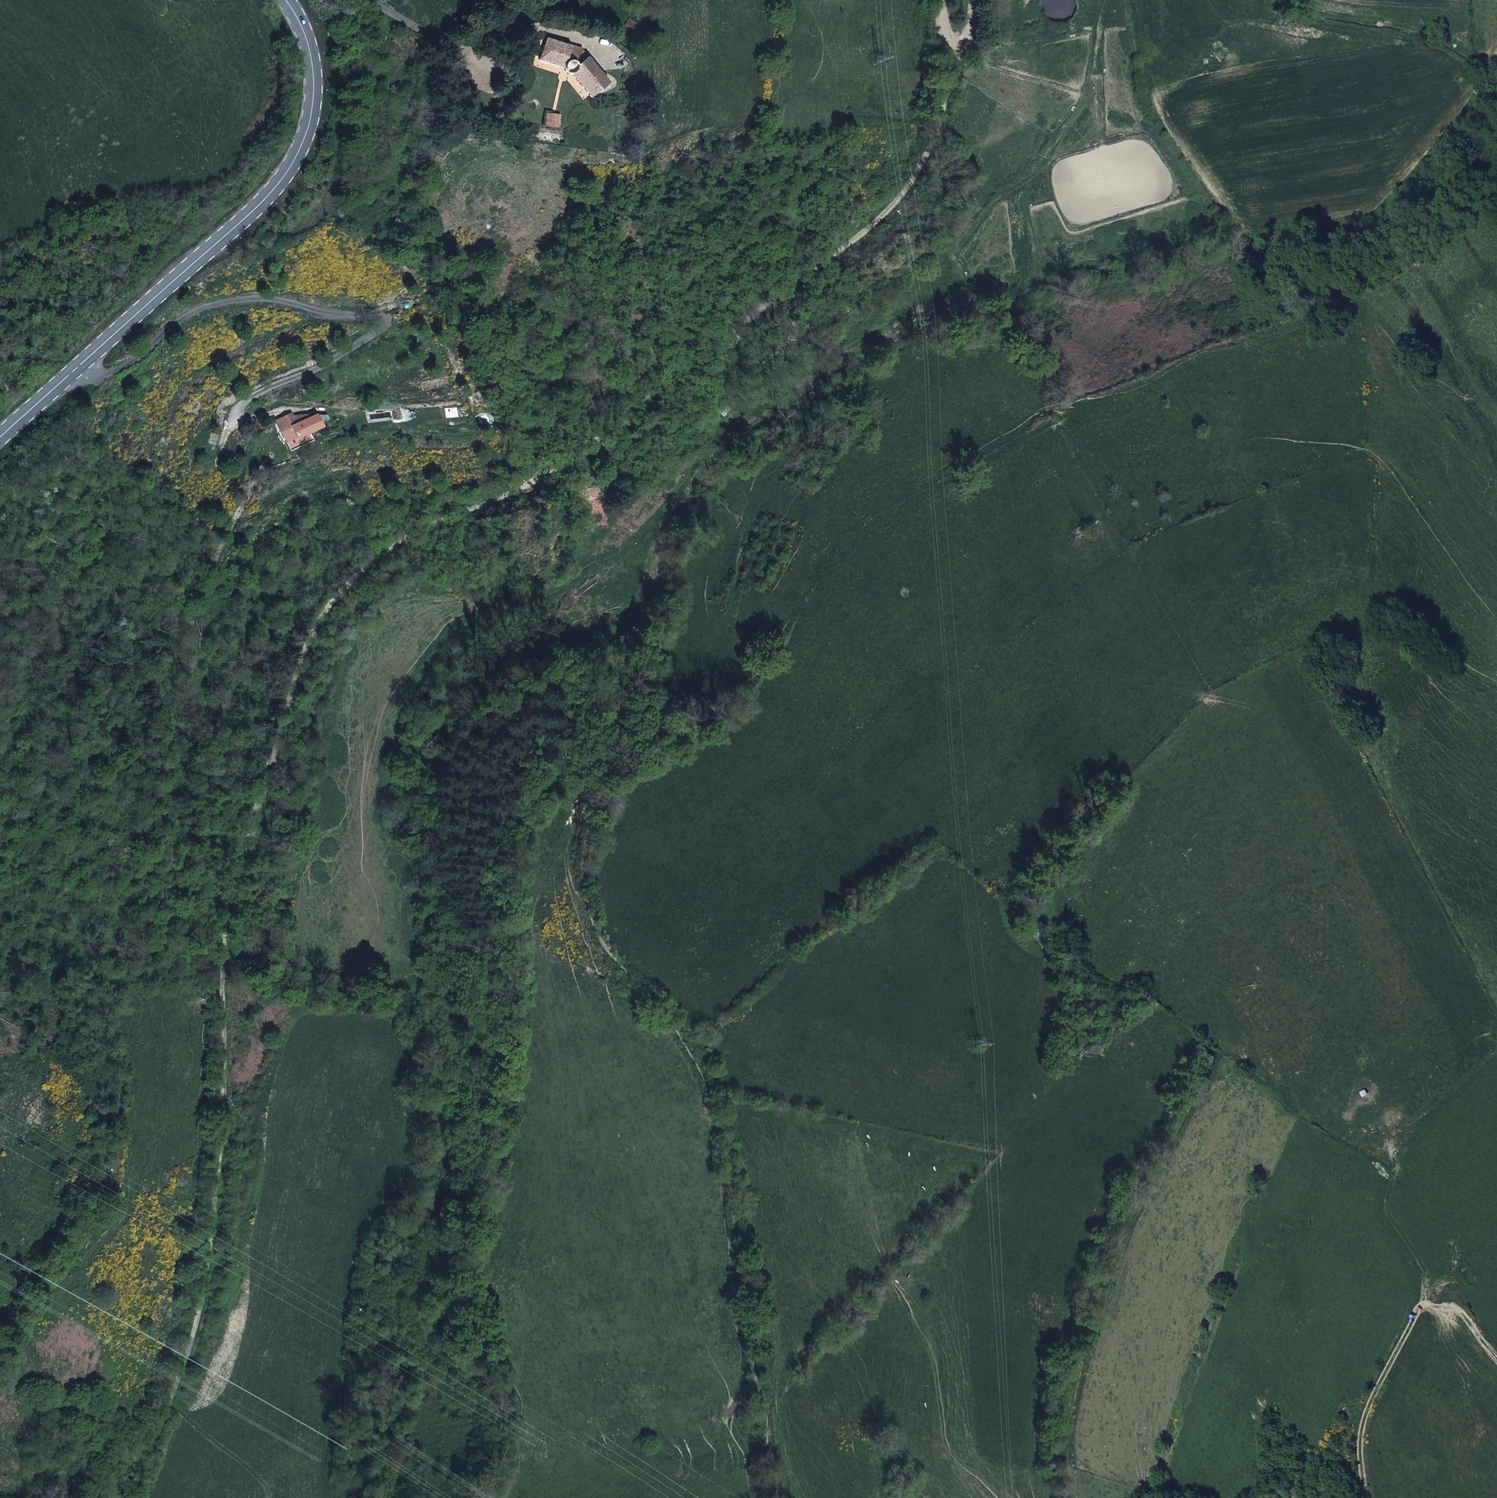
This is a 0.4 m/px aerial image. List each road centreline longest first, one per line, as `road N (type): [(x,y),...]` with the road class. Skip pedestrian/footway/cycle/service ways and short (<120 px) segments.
road 1 (track): [(942,0),(954,88),(917,172),(847,243),(525,481),(387,546),(328,618),(234,889),(220,1168),(202,1303),(129,1497)]
road 2 (secondary): [(288,0),(312,51),(314,99),(303,140),(275,186),(0,436)]

